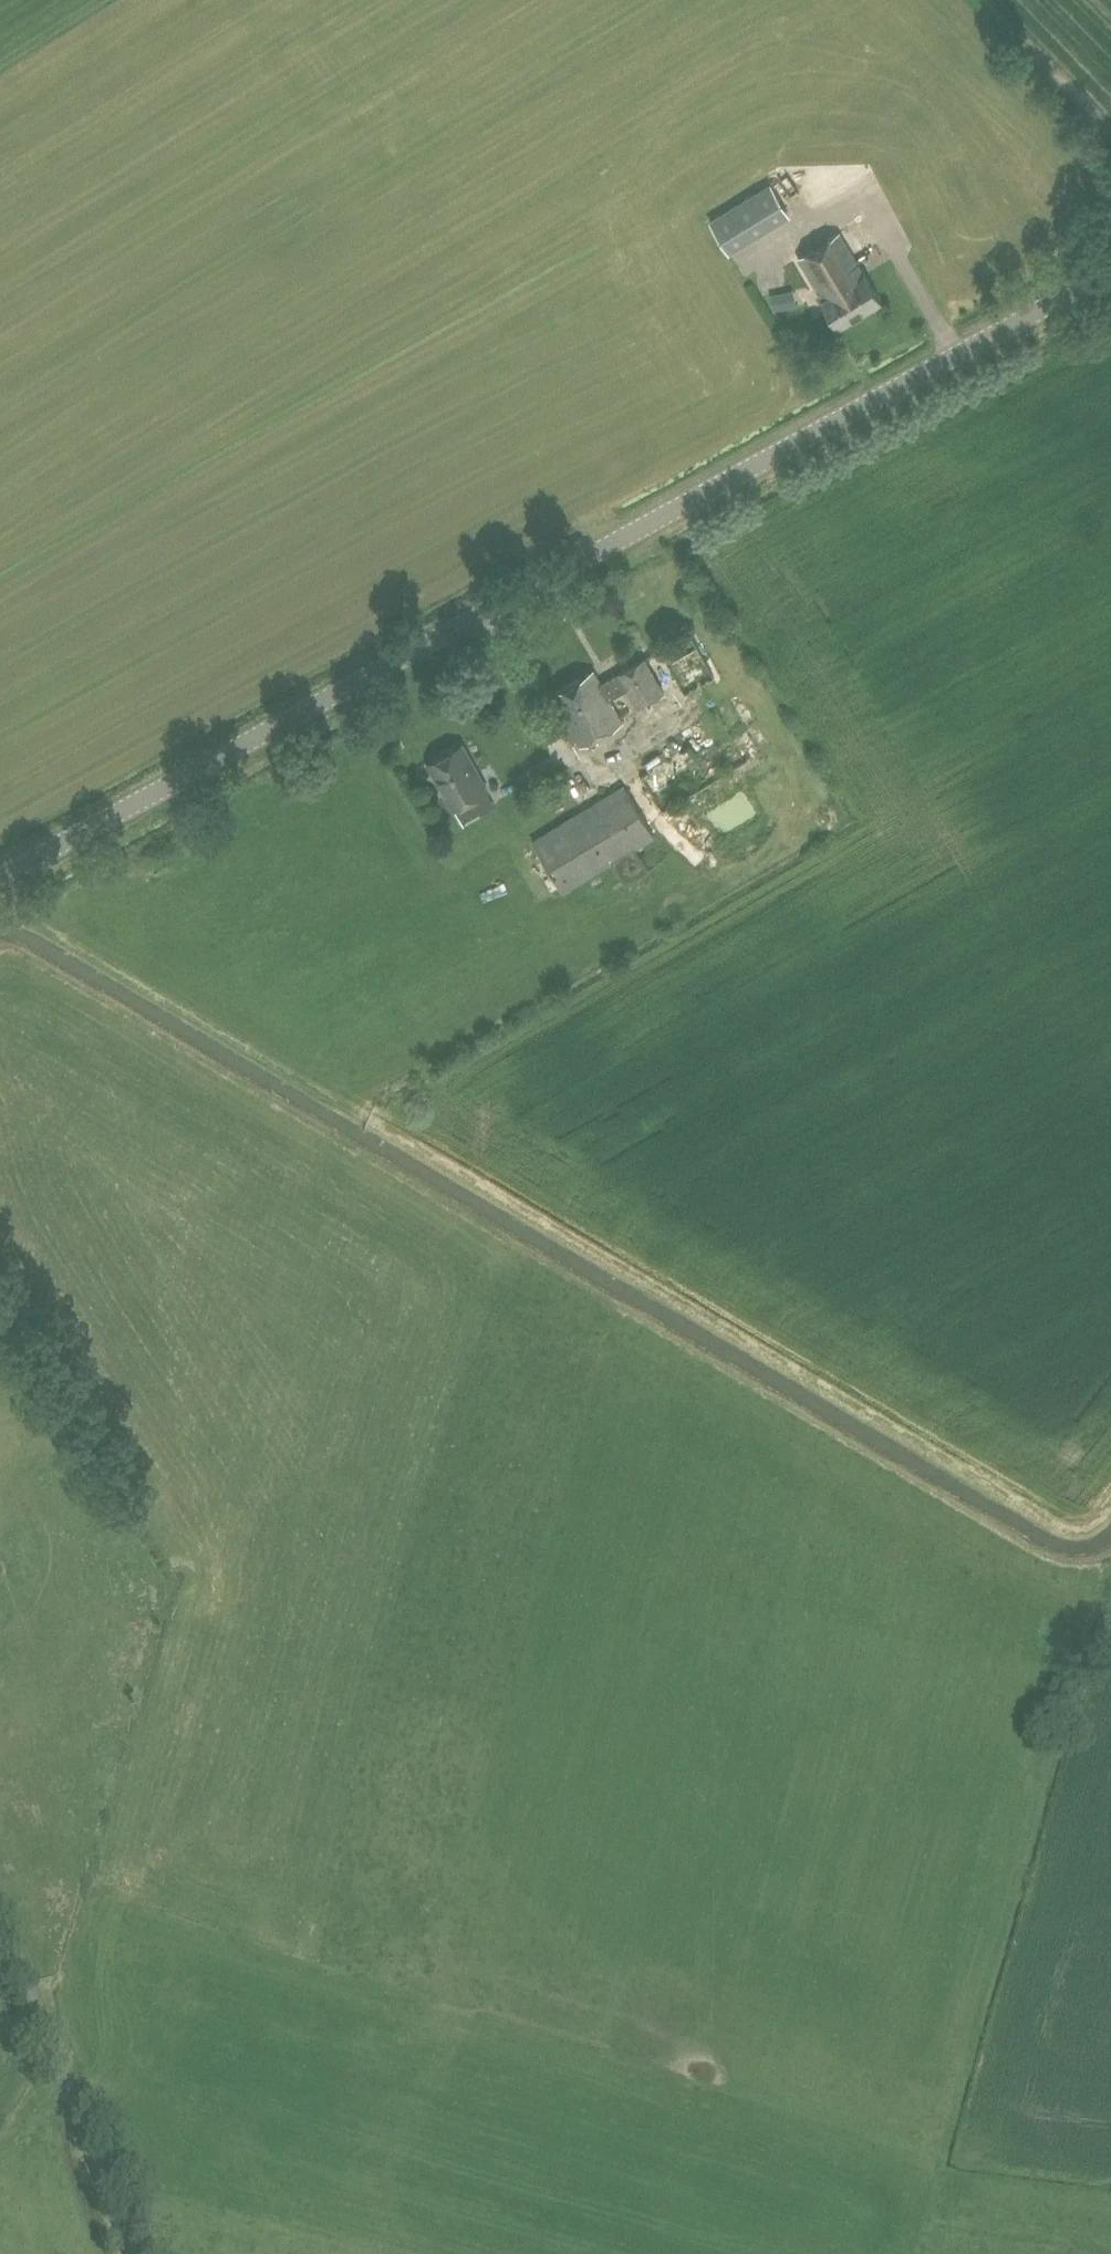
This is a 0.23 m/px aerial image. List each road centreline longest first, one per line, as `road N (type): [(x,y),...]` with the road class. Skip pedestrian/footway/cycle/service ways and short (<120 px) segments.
road 1 (tertiary): [(0,879),(1110,273)]
road 2 (unclassified): [(135,2253),(0,1909)]

